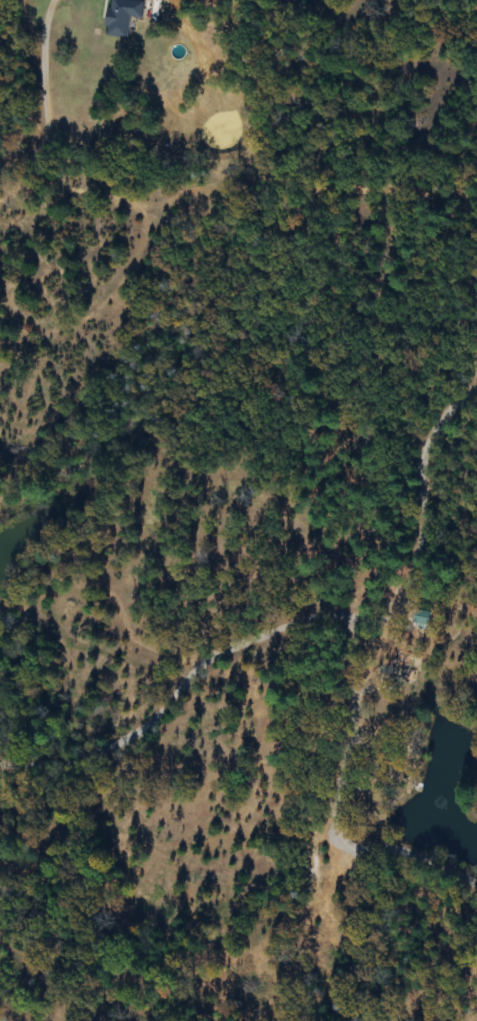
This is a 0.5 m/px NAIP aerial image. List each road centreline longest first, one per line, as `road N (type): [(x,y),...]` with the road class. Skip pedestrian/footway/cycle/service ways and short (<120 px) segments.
road 1 (residential): [(50,0),(42,74),(46,140),(40,152),(0,162)]

